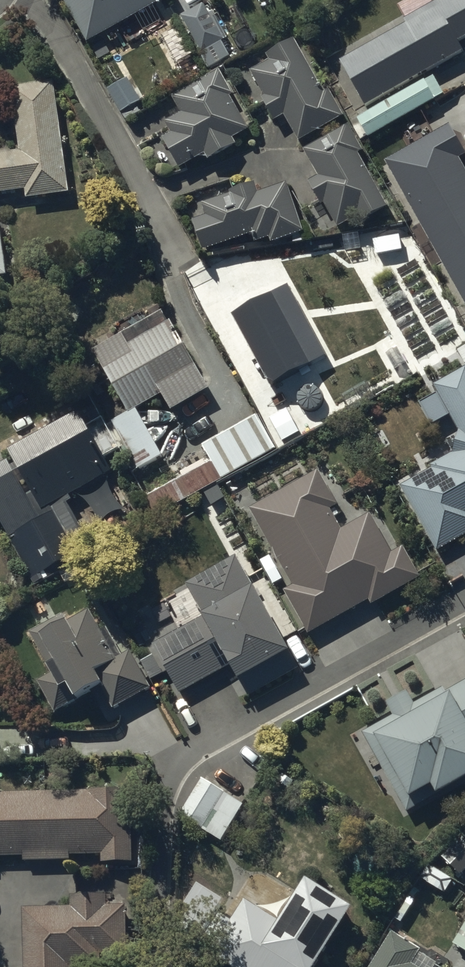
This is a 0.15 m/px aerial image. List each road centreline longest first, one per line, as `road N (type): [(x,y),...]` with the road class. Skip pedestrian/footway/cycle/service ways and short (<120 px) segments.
road 1 (residential): [(464,600),(181,763),(168,784),(160,966)]

